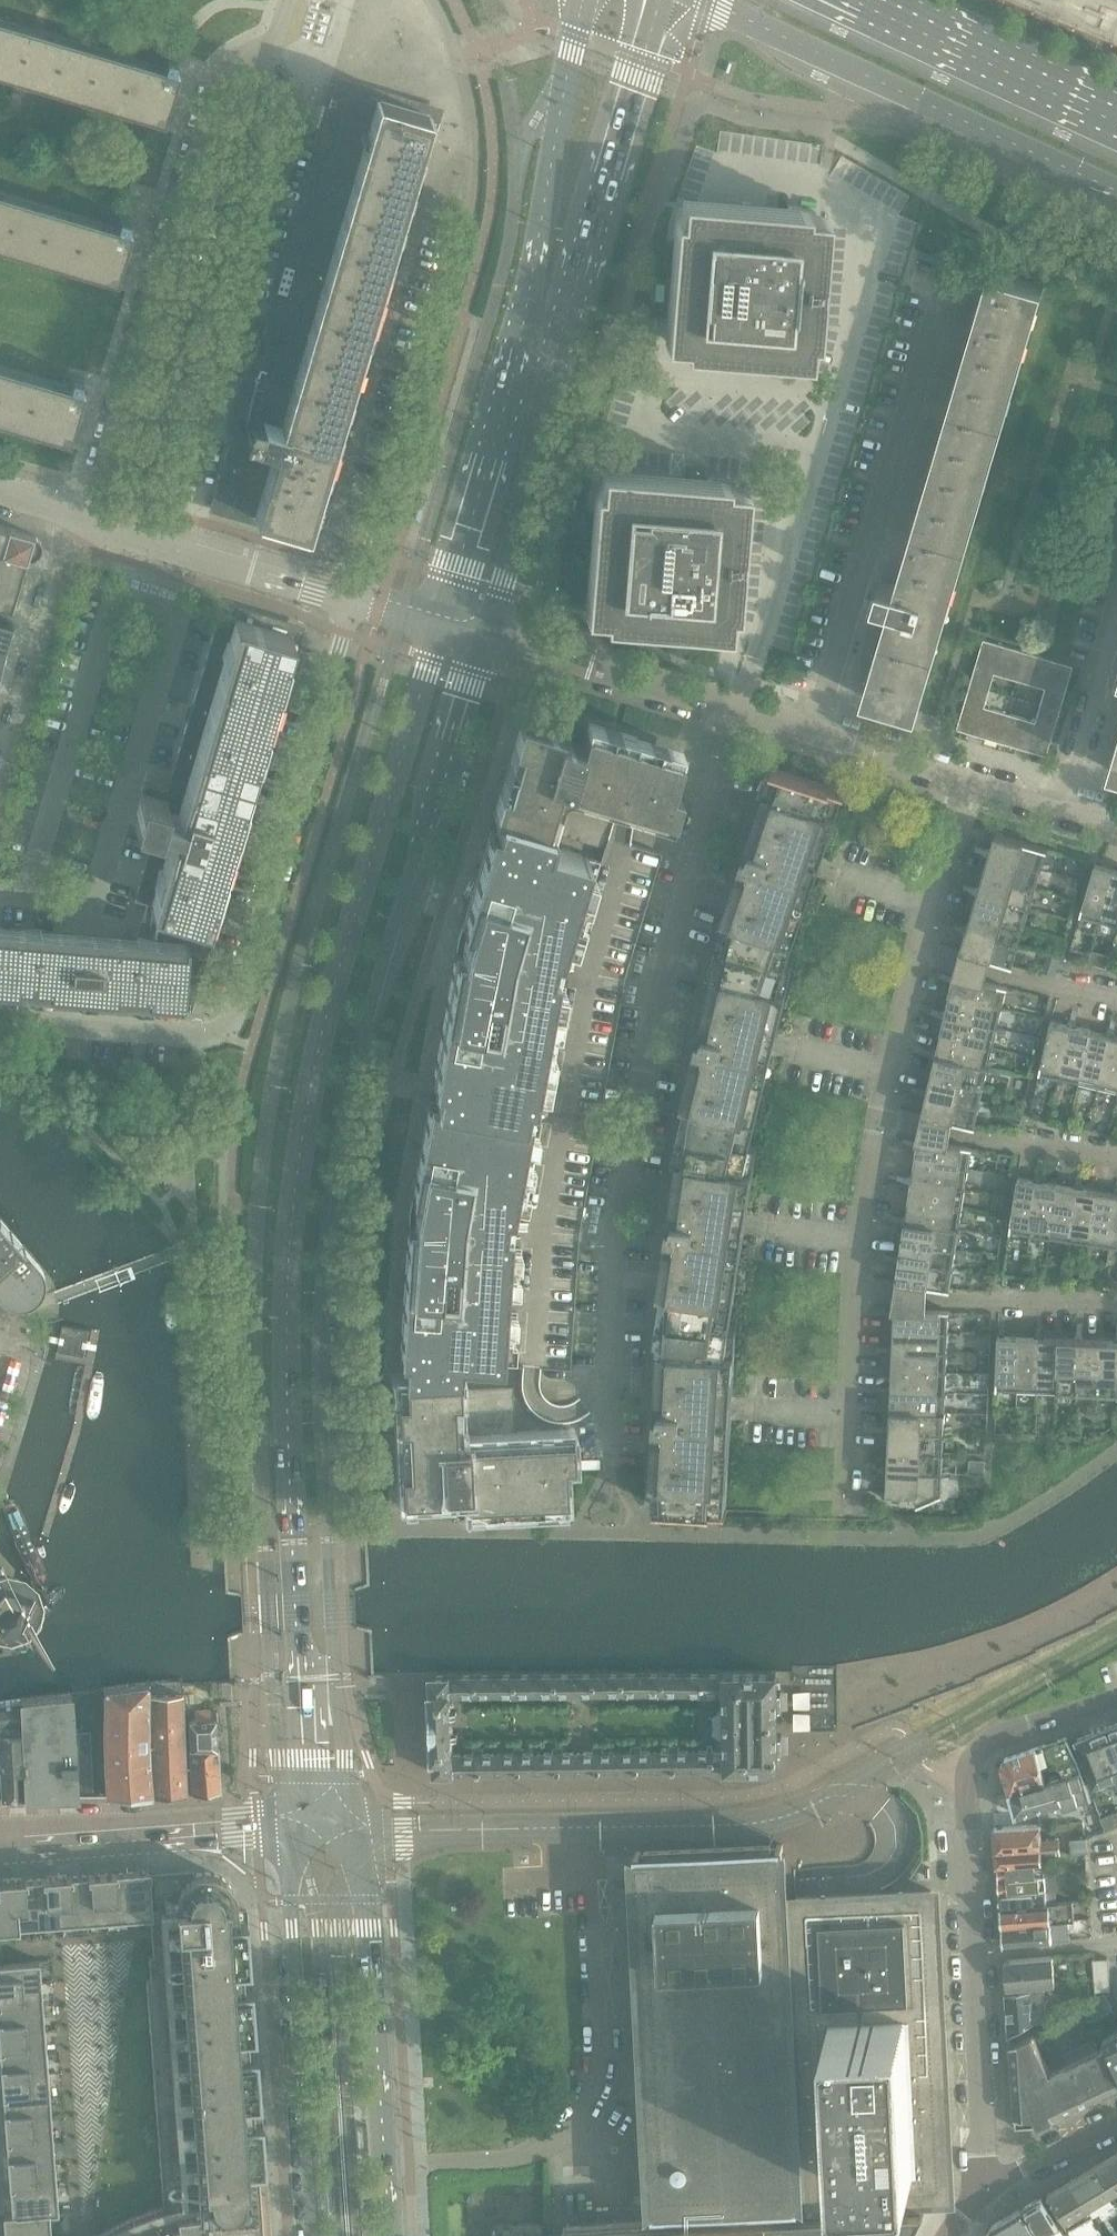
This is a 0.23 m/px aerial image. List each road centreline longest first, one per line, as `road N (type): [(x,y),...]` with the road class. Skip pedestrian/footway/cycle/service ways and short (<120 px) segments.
road 1 (secondary): [(442,622),(327,1018),(292,1224),(299,1826)]
road 2 (secondary): [(352,1829),(320,1406),(330,1204),(358,1055),(486,635)]
road 3 (residential): [(610,1467),(611,1241),(661,981),(737,707)]
road 4 (residential): [(354,595),(225,1038),(0,1018)]
road 5 (secondary): [(486,635),(659,0)]
road 6 (secondary): [(584,0),(534,253),(442,622)]
road 7 (residential): [(354,595),(465,233),(475,174),(467,88),(432,0)]
road 8 (residential): [(982,2188),(963,1781),(973,1757),(997,1734),(1116,1697)]
road 9 (residential): [(284,0),(269,44),(207,72),(80,519)]
road 10 (residential): [(813,731),(949,264)]
road 11 (residential): [(831,1797),(763,1822),(720,1825),(352,1829)]
road 12 (secondary): [(699,0),(1116,186)]
road 13 (secondary): [(299,1826),(291,1902),(315,2235)]
road 14 (secondary): [(385,2235),(352,1829)]
road 15 (residential): [(0,1833),(299,1826)]
road 16 (residential): [(80,519),(354,595)]
road 17 (residential): [(0,790),(80,519)]
road 18 (secondary): [(1116,114),(871,0)]
road 19 (residential): [(486,635),(737,707)]
road 20 (residential): [(856,1293),(1116,1308)]
road 21 (residential): [(1116,1159),(879,1121)]
road 22 (residential): [(848,1497),(856,1293)]
road 23 (residential): [(1116,999),(919,953)]
road 24 (residential): [(1061,809),(1116,615)]
road 25 (residential): [(919,953),(966,780)]
road 26 (residential): [(856,1293),(879,1121)]
road 27 (residential): [(879,1121),(919,953)]
road 28 (residential): [(813,731),(966,780)]
road 29 (residential): [(1116,2124),(982,2188)]

